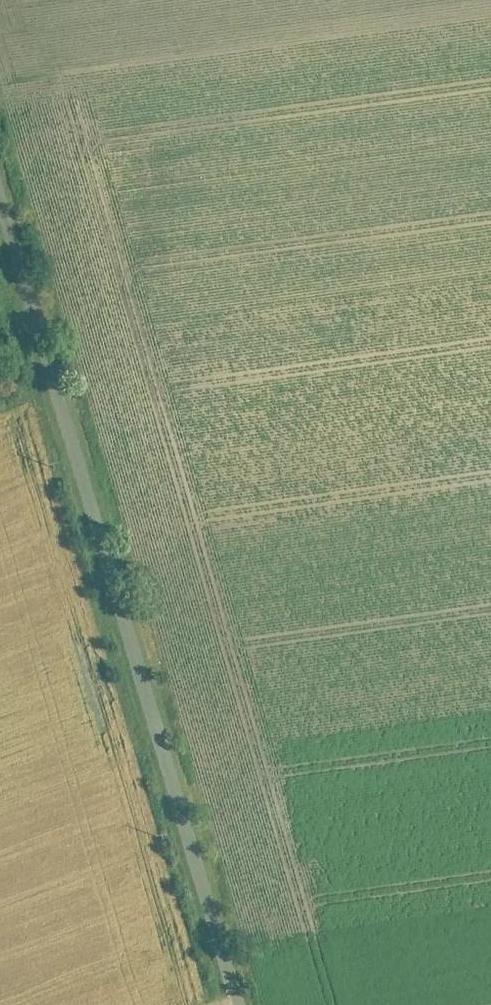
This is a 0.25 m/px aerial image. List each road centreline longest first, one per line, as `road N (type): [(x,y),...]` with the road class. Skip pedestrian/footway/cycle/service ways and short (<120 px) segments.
road 1 (unclassified): [(242,1004),(0,192)]

